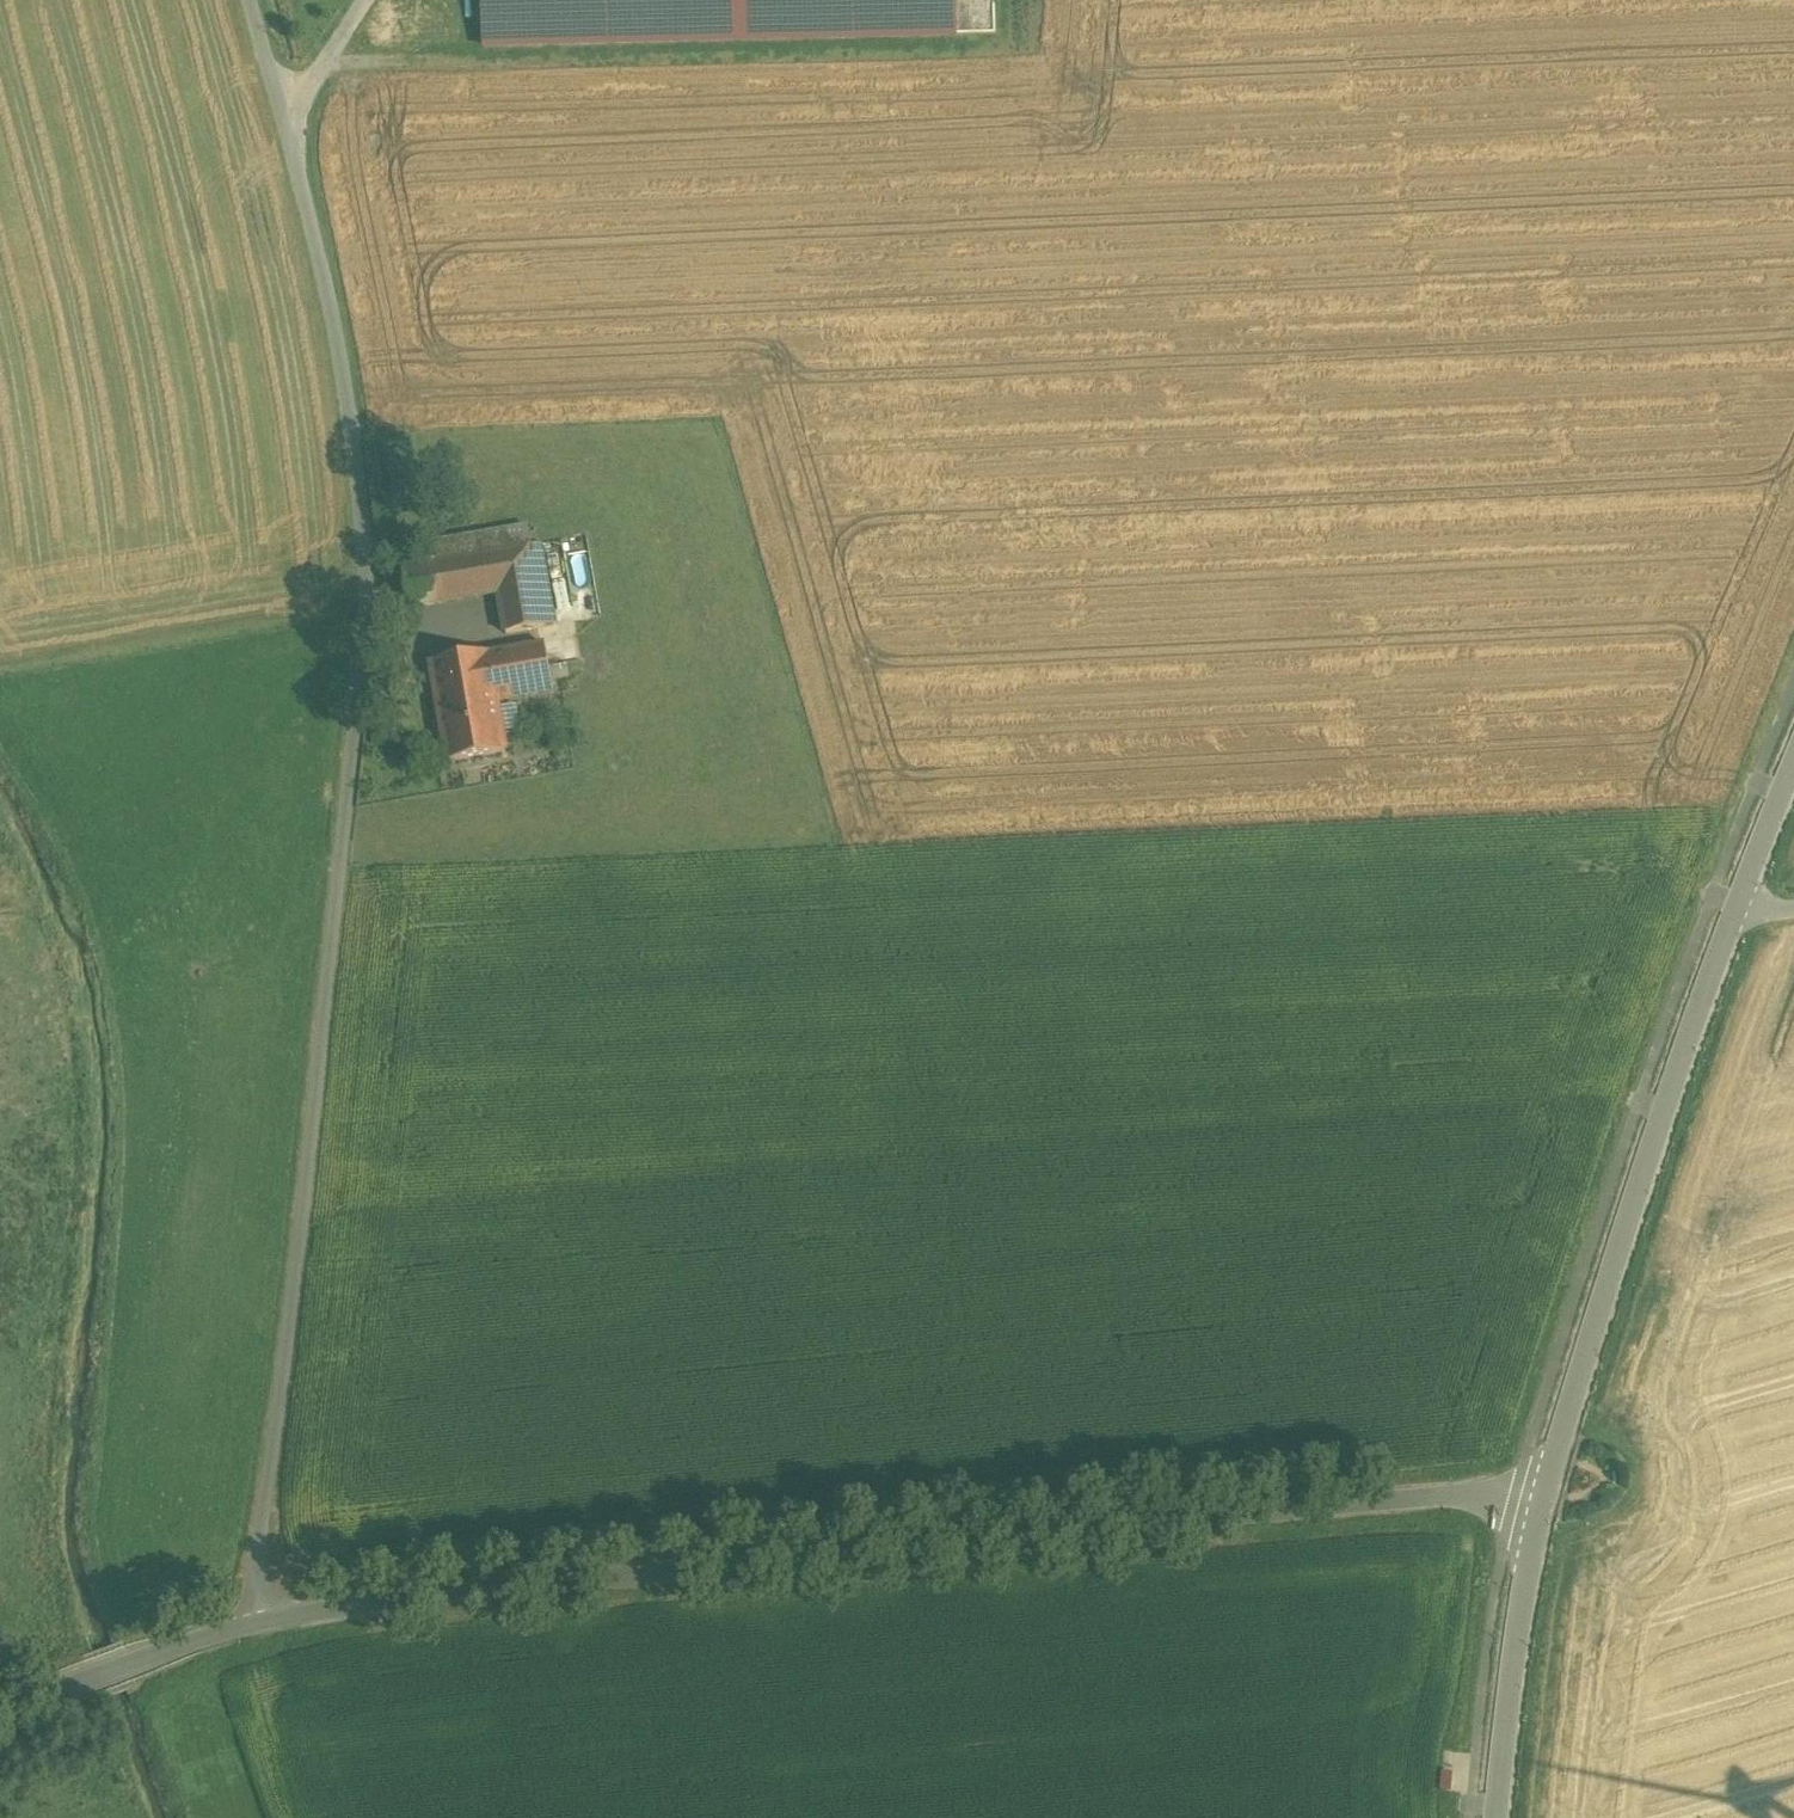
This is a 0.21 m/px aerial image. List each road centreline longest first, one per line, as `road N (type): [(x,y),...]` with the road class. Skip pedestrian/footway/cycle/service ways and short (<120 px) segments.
road 1 (unclassified): [(215,0),(303,322),(328,540),(328,712),(268,1343),(253,1625)]
road 2 (tertiary): [(253,1625),(740,1555),(1543,1491)]
road 3 (secondary): [(1715,902),(1543,1491)]
road 4 (secondary): [(1543,1491),(1515,1638),(1497,1817)]
road 5 (tertiary): [(0,1711),(253,1625)]
road 6 (secondary): [(1793,691),(1715,902)]

